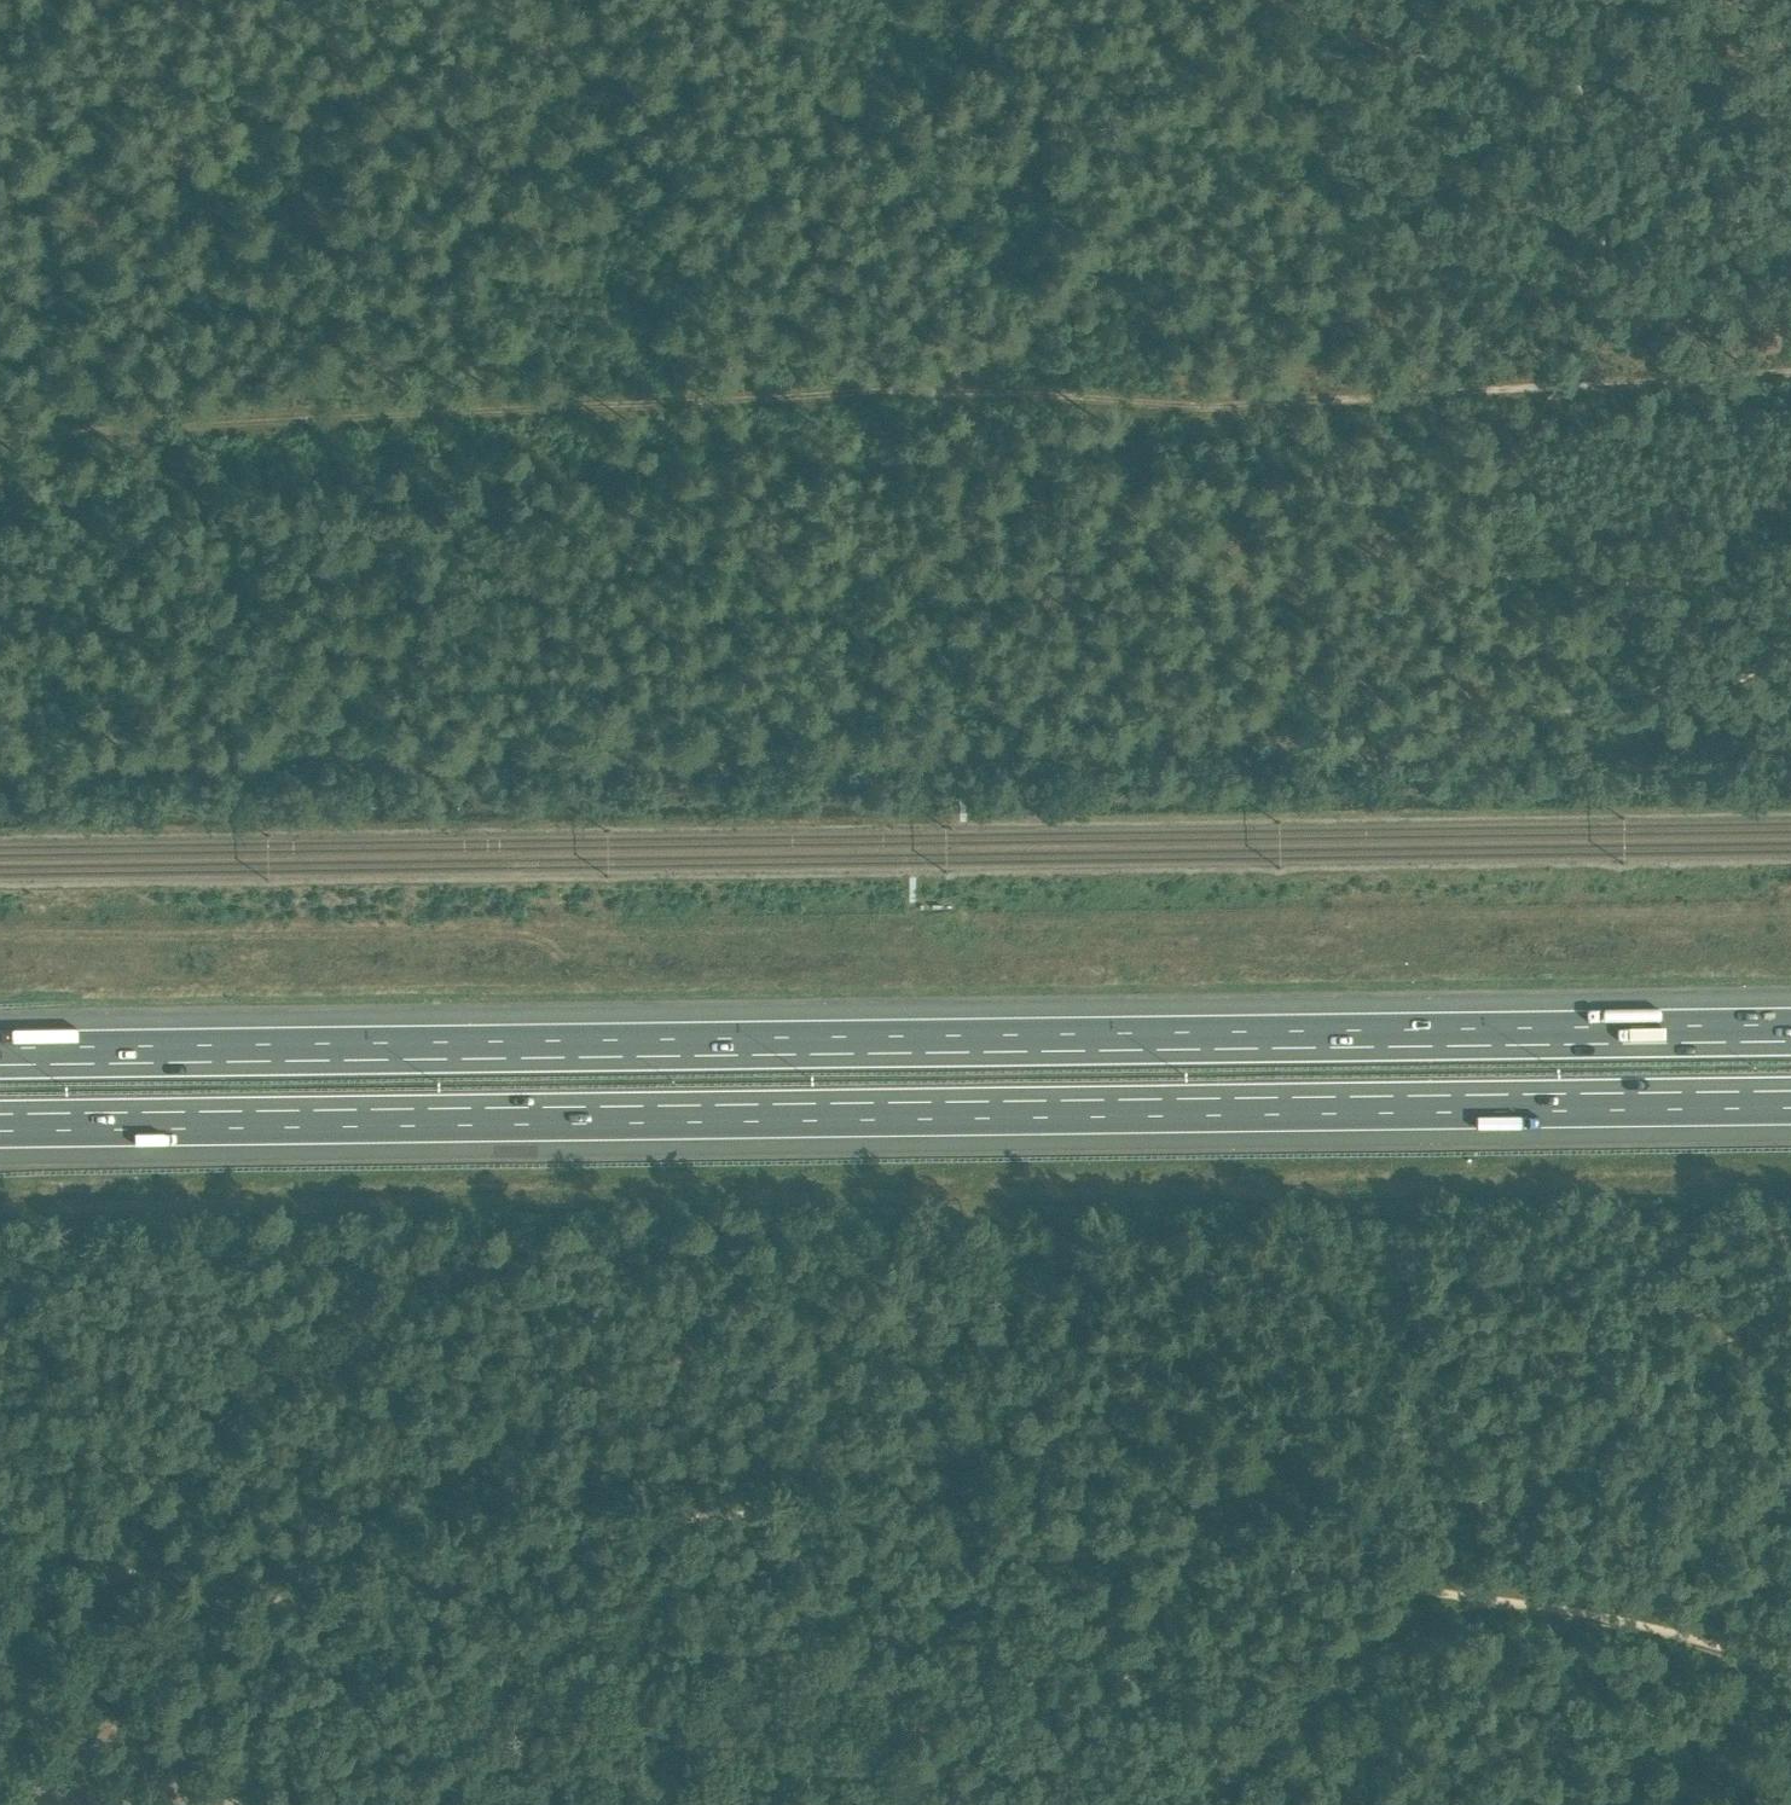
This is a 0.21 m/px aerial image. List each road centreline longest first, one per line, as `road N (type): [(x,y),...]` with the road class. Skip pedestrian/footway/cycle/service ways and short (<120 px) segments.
road 1 (track): [(1790,748),(0,774)]
road 2 (motorway): [(1790,1031),(0,1054)]
road 3 (motorway): [(0,1122),(1790,1099)]
road 4 (track): [(1790,1671),(1430,1601)]

